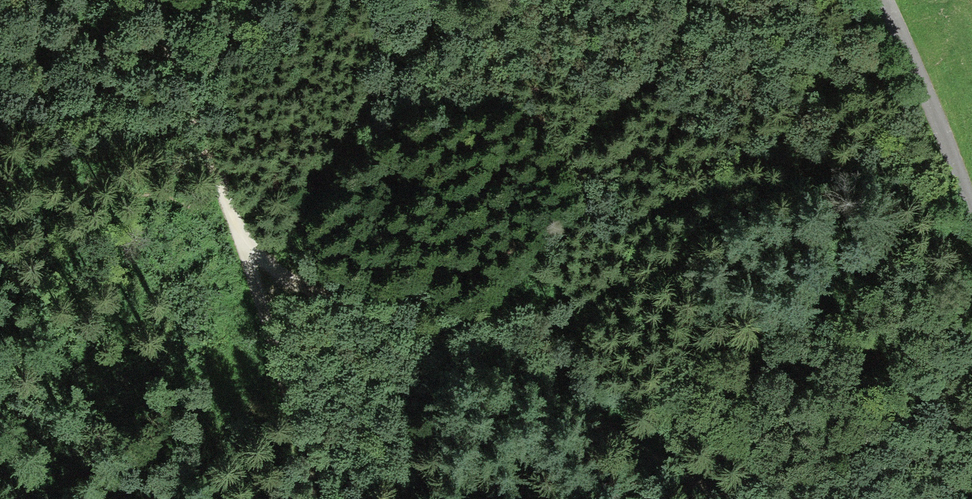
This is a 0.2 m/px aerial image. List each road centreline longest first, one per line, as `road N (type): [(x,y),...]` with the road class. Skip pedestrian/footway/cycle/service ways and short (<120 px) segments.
road 1 (track): [(136,0),(255,271),(321,498)]
road 2 (track): [(255,271),(635,452),(701,498)]
road 3 (unclassified): [(880,0),(971,233)]

